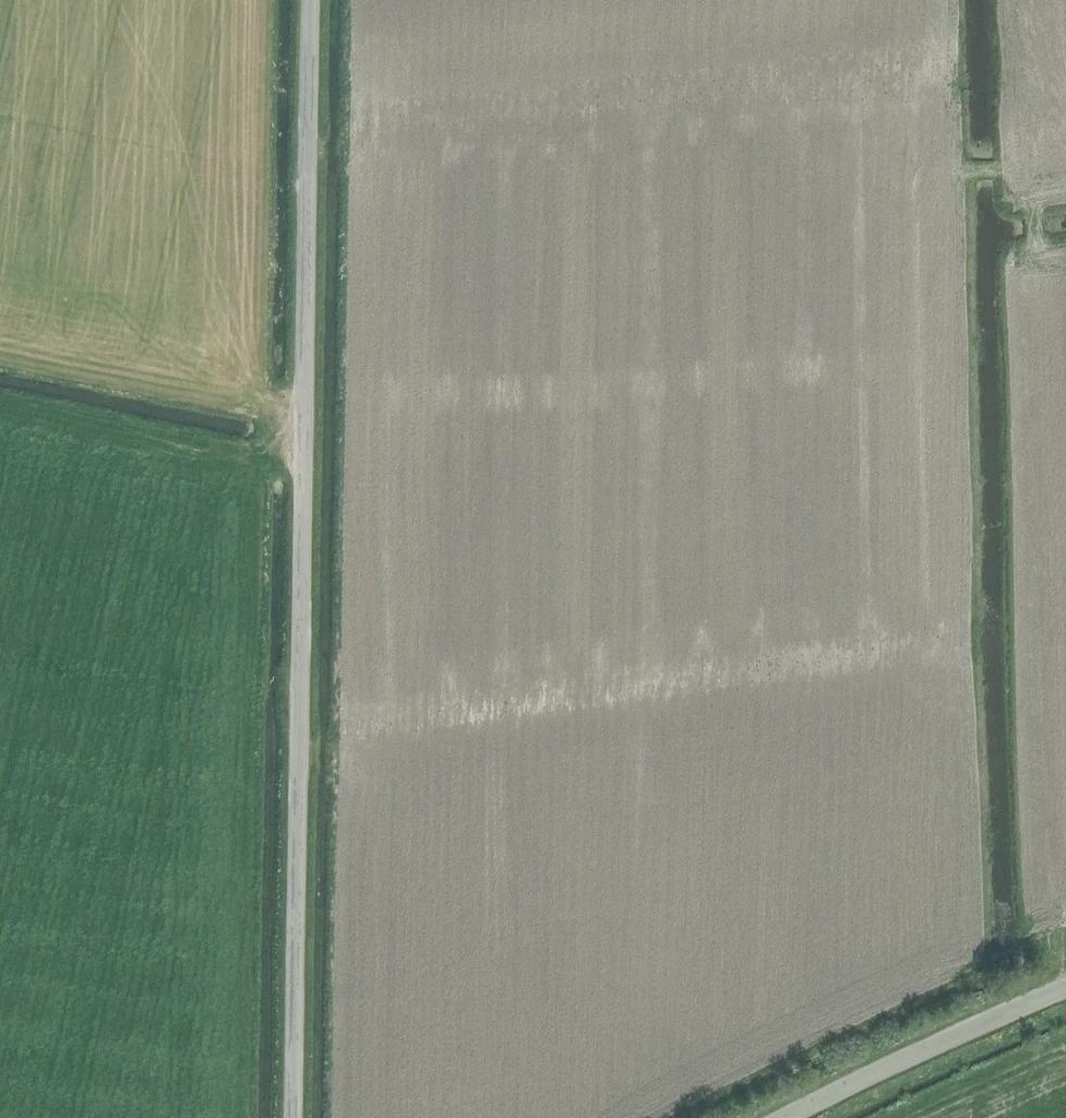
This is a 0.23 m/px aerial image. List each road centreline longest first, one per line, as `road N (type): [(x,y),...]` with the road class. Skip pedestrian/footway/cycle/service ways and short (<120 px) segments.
road 1 (tertiary): [(294,1117),(311,0)]
road 2 (tertiary): [(783,1117),(1065,987)]

